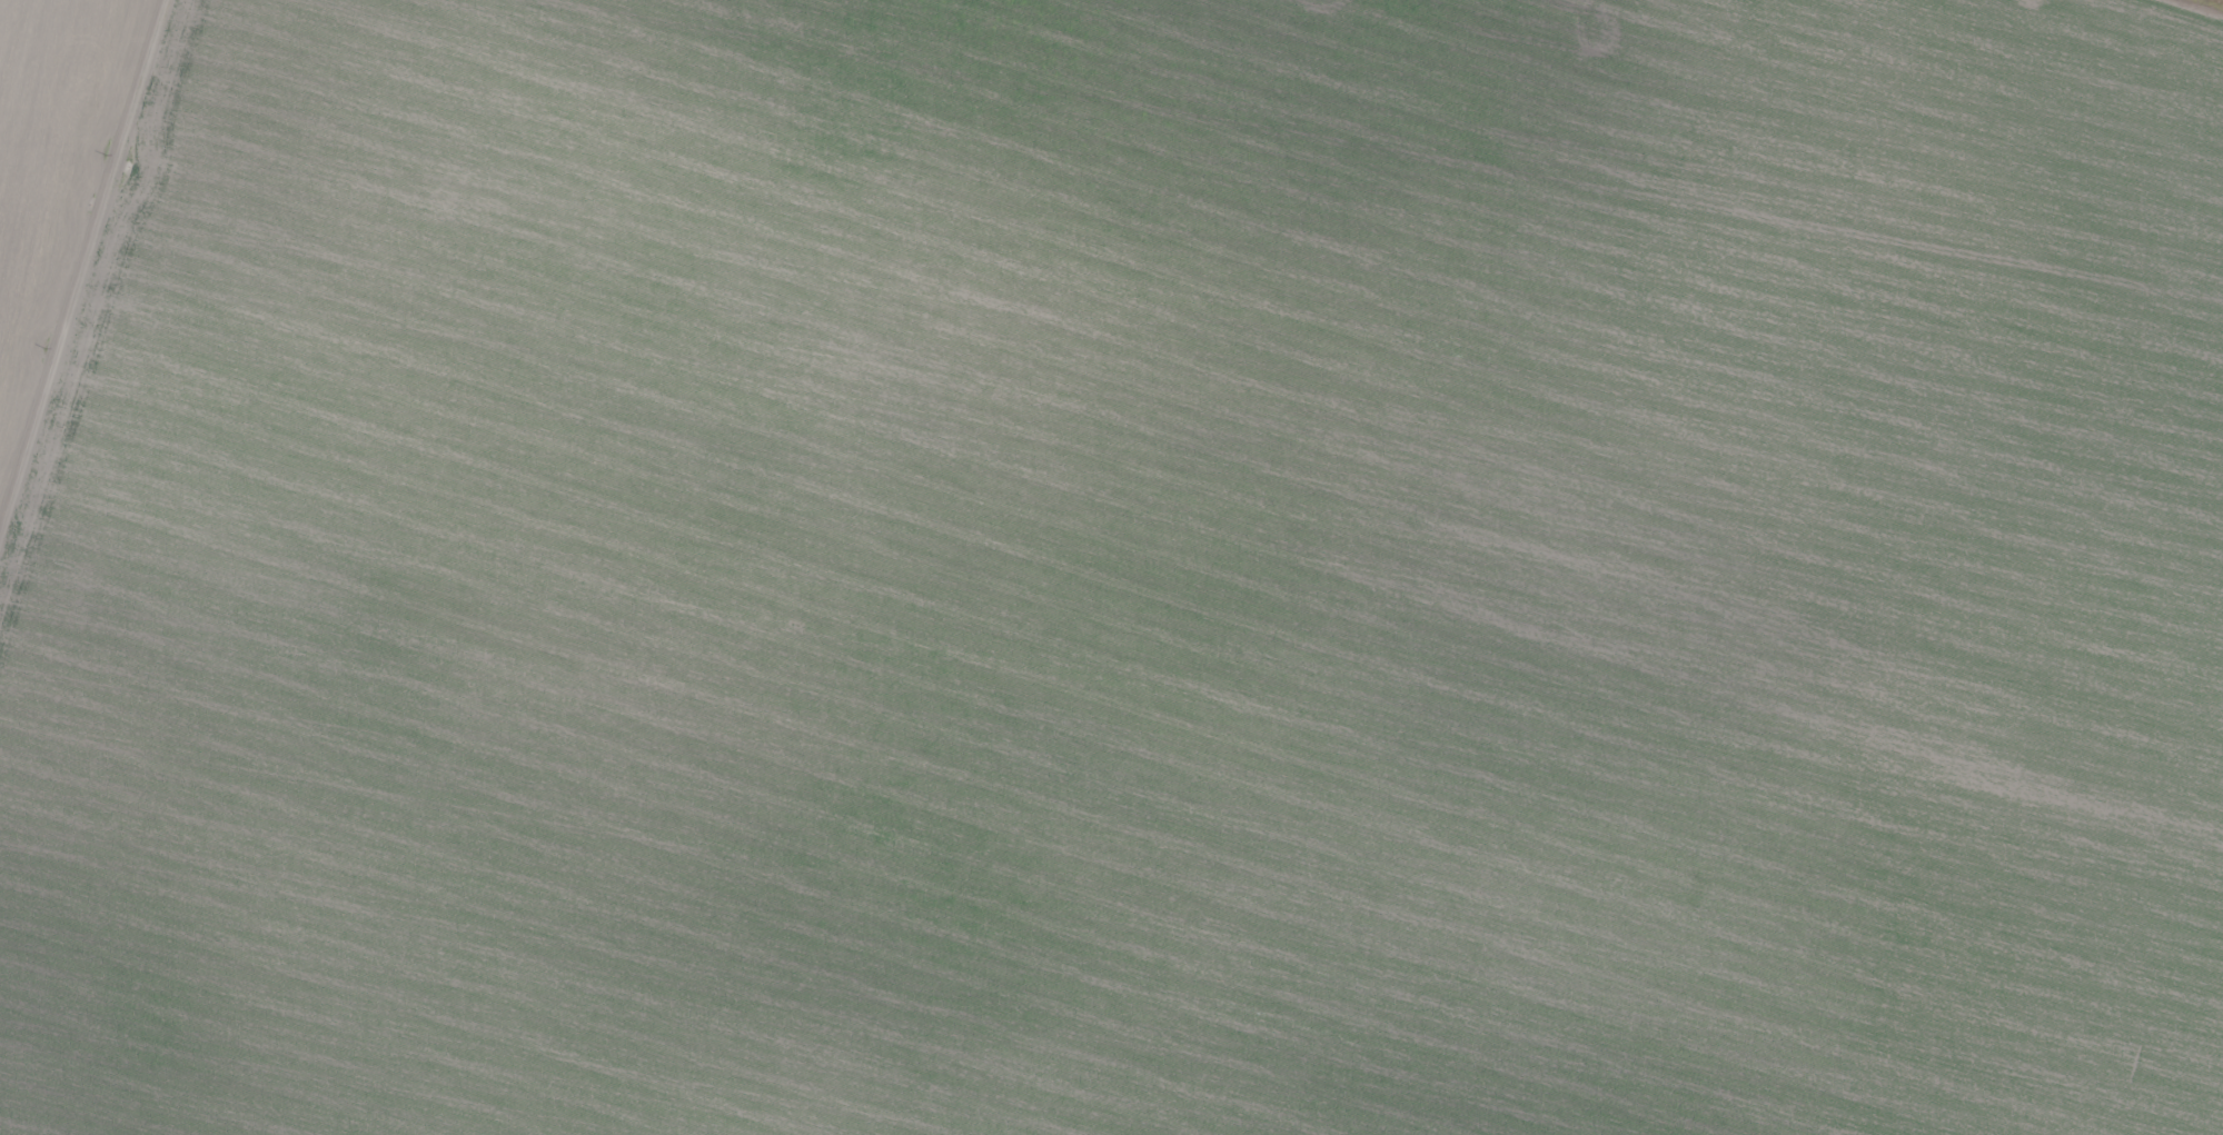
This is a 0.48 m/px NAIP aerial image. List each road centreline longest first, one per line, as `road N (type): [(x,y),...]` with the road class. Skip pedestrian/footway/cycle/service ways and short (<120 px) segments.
road 1 (residential): [(0,563),(179,0)]

